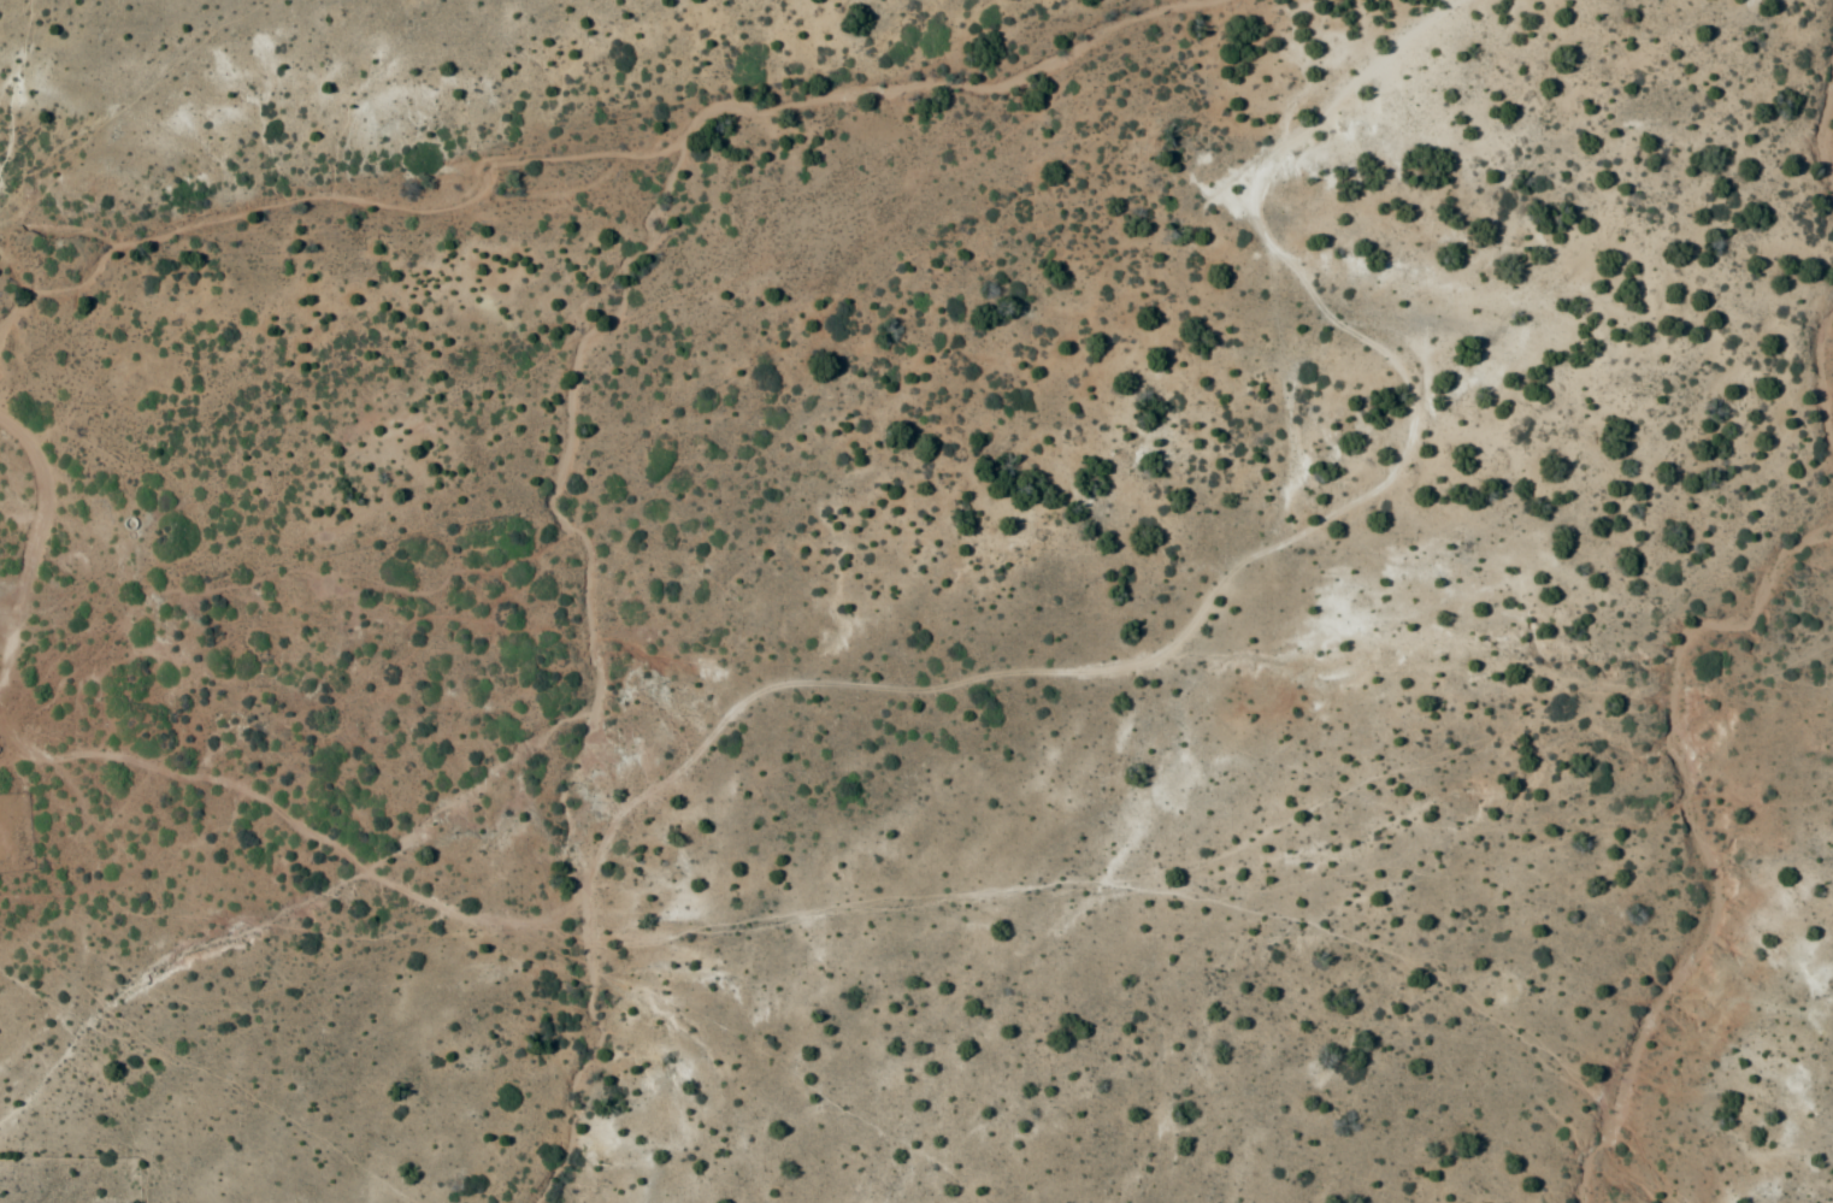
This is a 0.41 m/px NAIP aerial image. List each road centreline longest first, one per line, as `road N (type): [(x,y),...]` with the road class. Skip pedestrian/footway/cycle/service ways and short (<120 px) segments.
road 1 (residential): [(14,635),(220,686),(431,789),(556,778),(779,606),(1172,559),(1240,511),(1278,436),(1272,96),(1476,0)]
road 2 (residential): [(14,635),(45,511),(0,418)]

